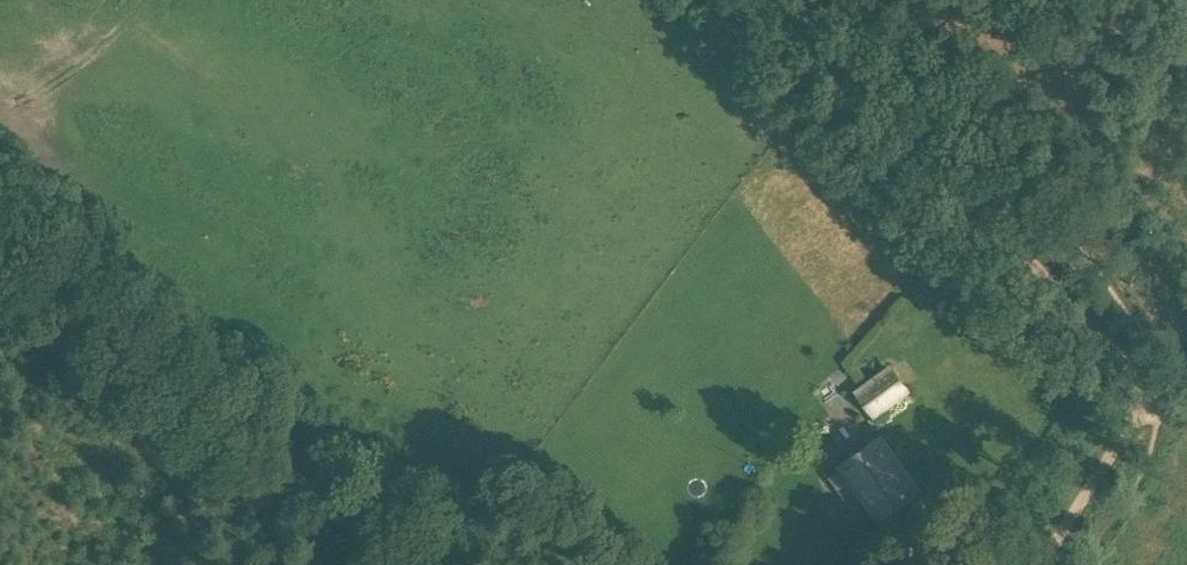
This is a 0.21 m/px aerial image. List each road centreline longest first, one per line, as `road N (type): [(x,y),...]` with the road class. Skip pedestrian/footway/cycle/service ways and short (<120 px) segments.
road 1 (track): [(788,0),(1128,369),(1133,406)]
road 2 (unclassified): [(423,564),(0,238)]
road 3 (track): [(1133,406),(1036,564)]

